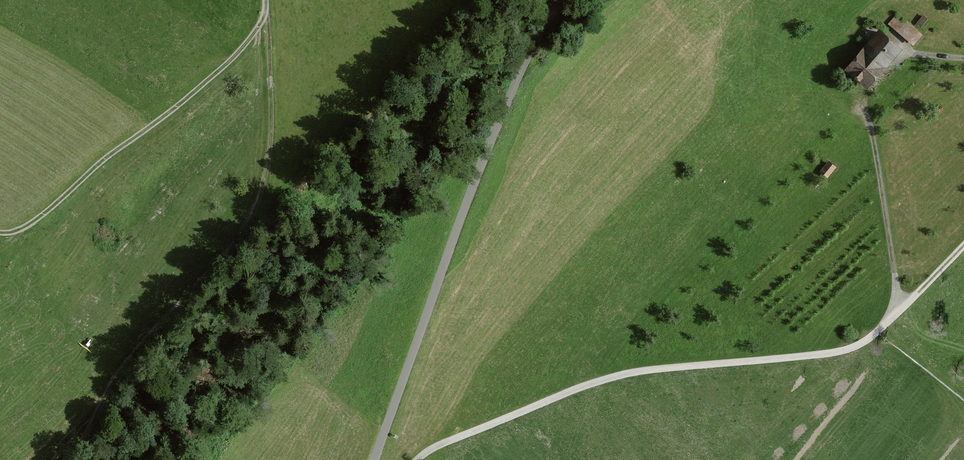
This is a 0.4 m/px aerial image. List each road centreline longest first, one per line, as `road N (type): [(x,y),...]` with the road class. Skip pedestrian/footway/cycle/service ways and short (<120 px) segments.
road 1 (tertiary): [(558,0),(507,103),(374,459)]
road 2 (track): [(417,459),(632,373),(826,356),(856,350),(879,332)]
road 3 (track): [(0,233),(19,232),(50,213),(227,68),(268,16)]
road 4 (track): [(901,311),(868,104)]

